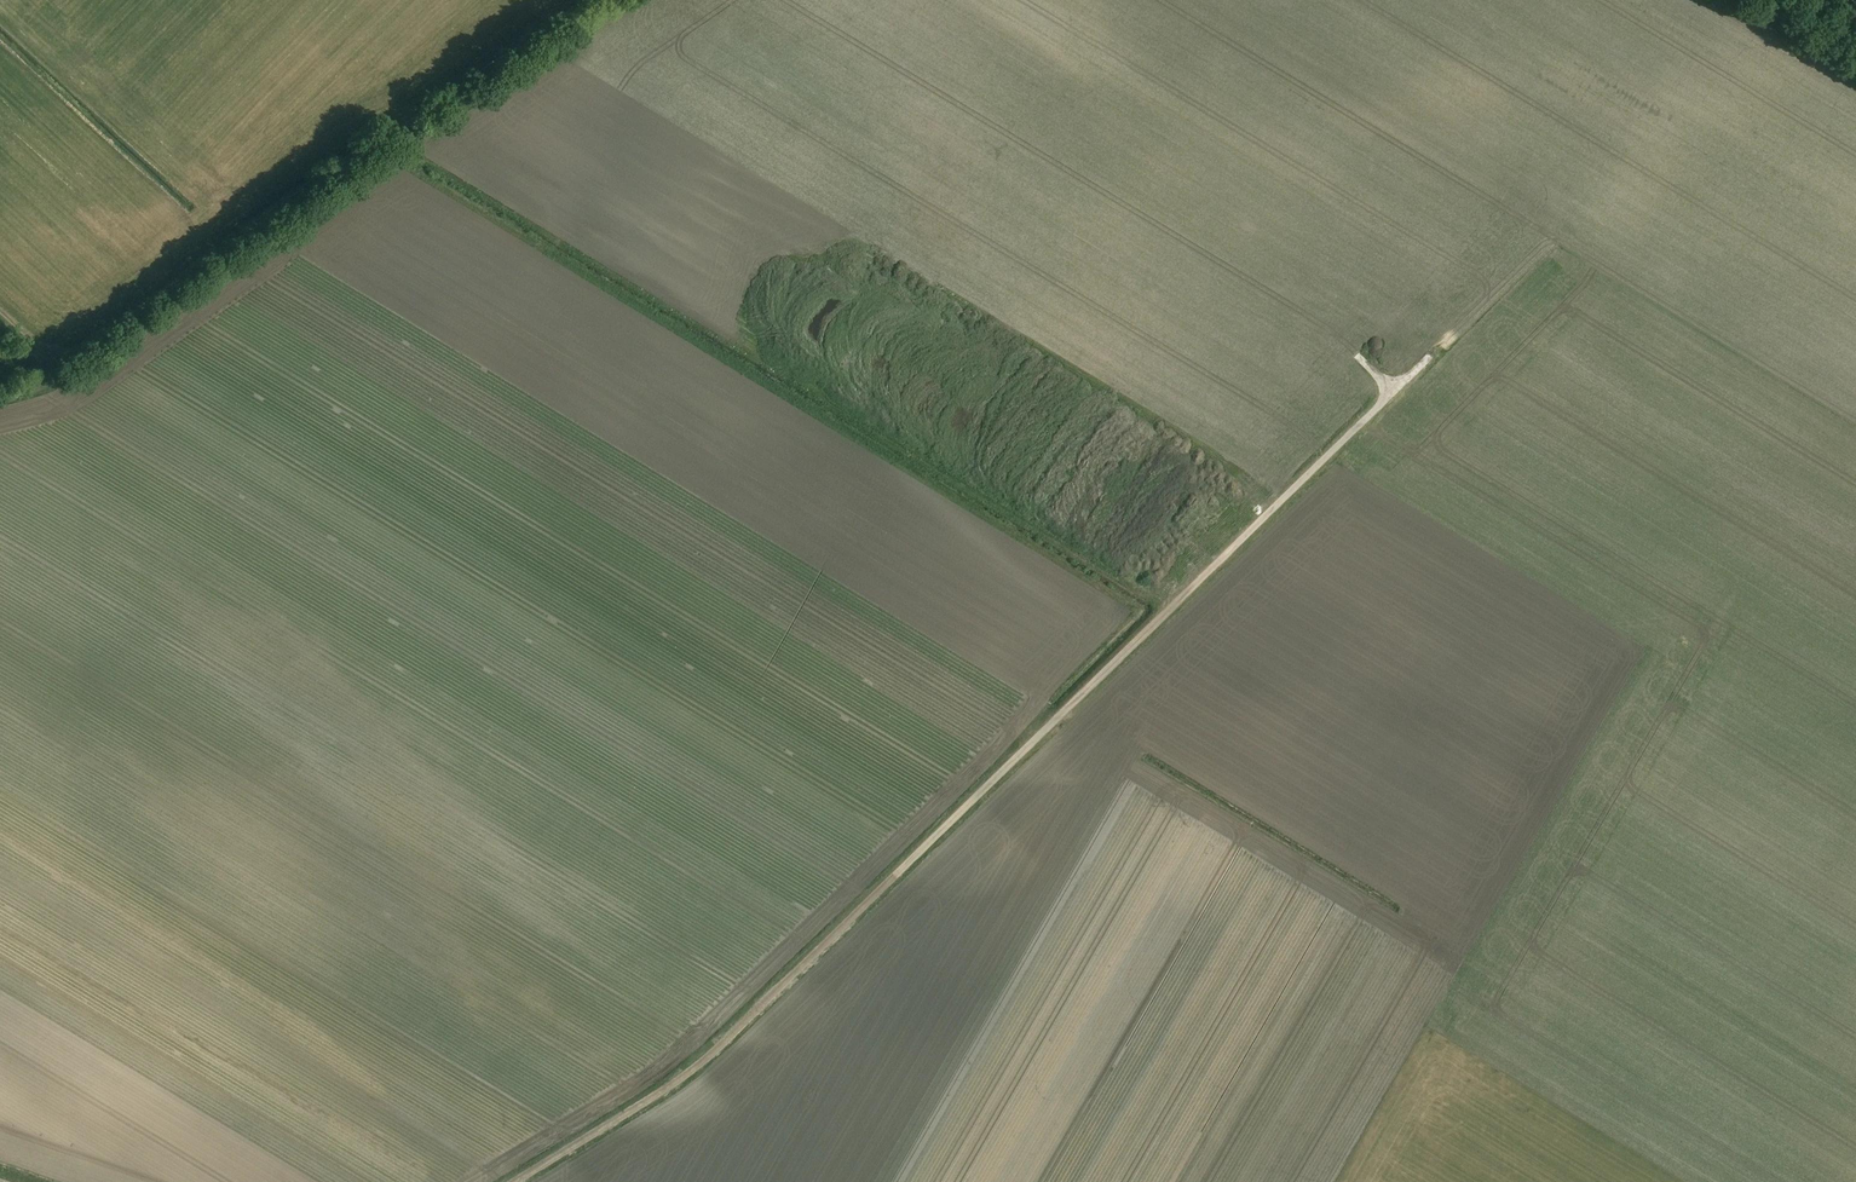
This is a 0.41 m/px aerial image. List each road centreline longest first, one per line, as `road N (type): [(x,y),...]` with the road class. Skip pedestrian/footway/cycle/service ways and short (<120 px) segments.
road 1 (unclassified): [(515,1181),(711,1054),(1353,431)]
road 2 (track): [(58,368),(586,0)]

